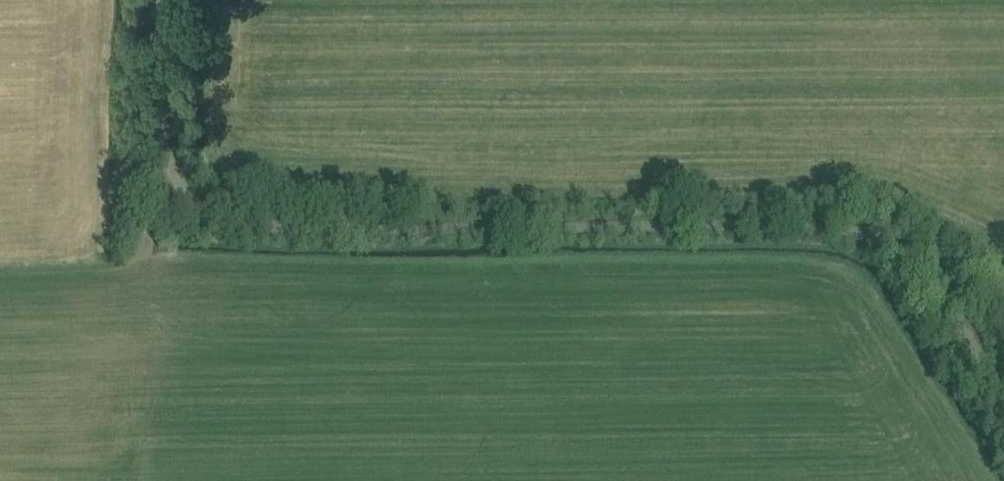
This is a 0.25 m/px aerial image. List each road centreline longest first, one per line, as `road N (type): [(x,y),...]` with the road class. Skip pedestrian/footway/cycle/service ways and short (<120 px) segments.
road 1 (unclassified): [(1003,392),(980,349),(918,276),(863,239),(832,229),(281,226),(198,215),(181,204),(164,157),(168,0)]

